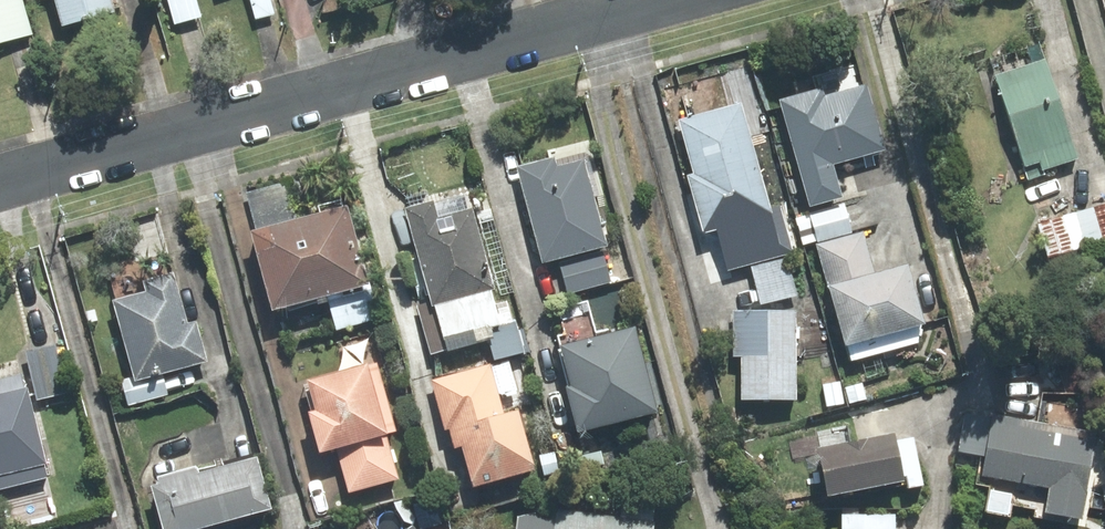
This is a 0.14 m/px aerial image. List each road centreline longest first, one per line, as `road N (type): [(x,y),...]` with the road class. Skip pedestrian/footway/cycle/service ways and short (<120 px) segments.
road 1 (residential): [(667,0),(0,186)]

